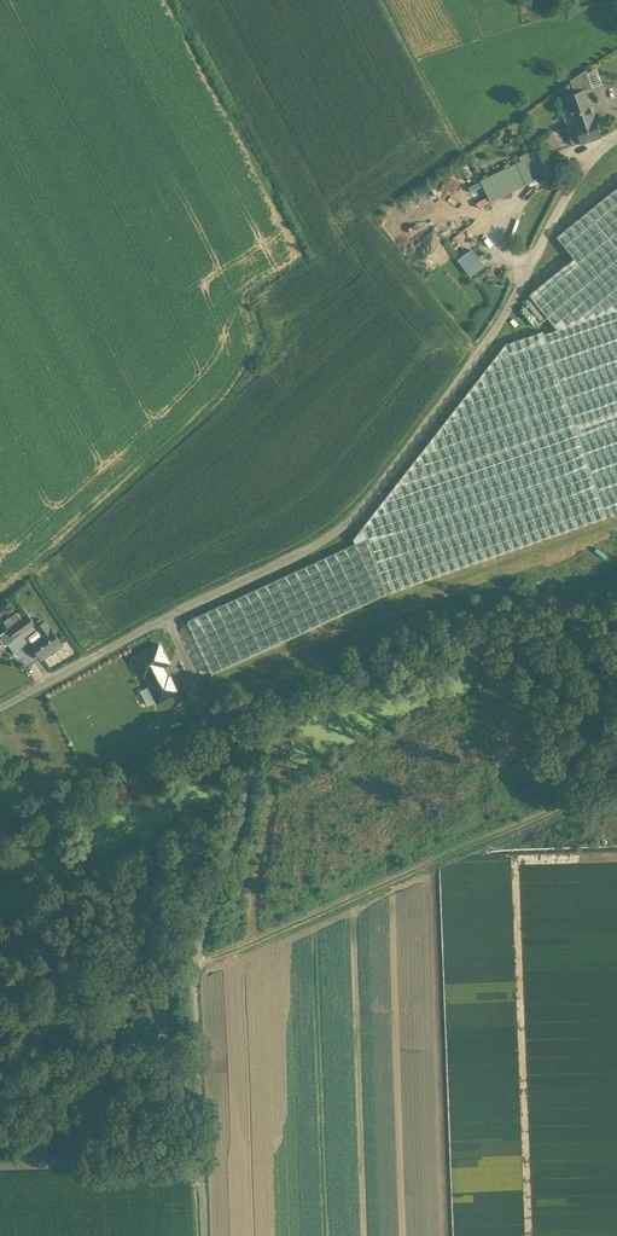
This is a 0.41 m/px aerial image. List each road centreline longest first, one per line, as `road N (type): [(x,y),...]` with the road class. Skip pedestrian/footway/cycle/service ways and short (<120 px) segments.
road 1 (unclassified): [(0,708),(357,519),(501,319),(572,173),(616,134)]
road 2 (track): [(616,785),(194,967)]
road 3 (track): [(167,618),(248,784),(194,967)]
road 4 (unclassified): [(203,1161),(0,1166)]
road 5 (track): [(194,967),(203,1161)]

